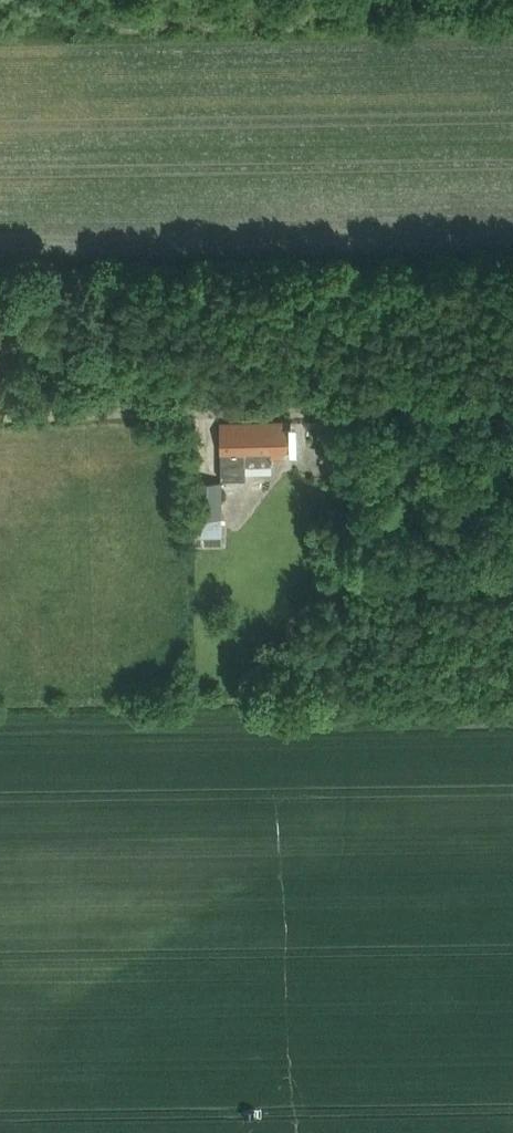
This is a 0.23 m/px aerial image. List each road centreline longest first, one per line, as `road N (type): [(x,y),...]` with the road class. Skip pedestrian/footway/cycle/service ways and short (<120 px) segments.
road 1 (track): [(512,410),(0,419)]

